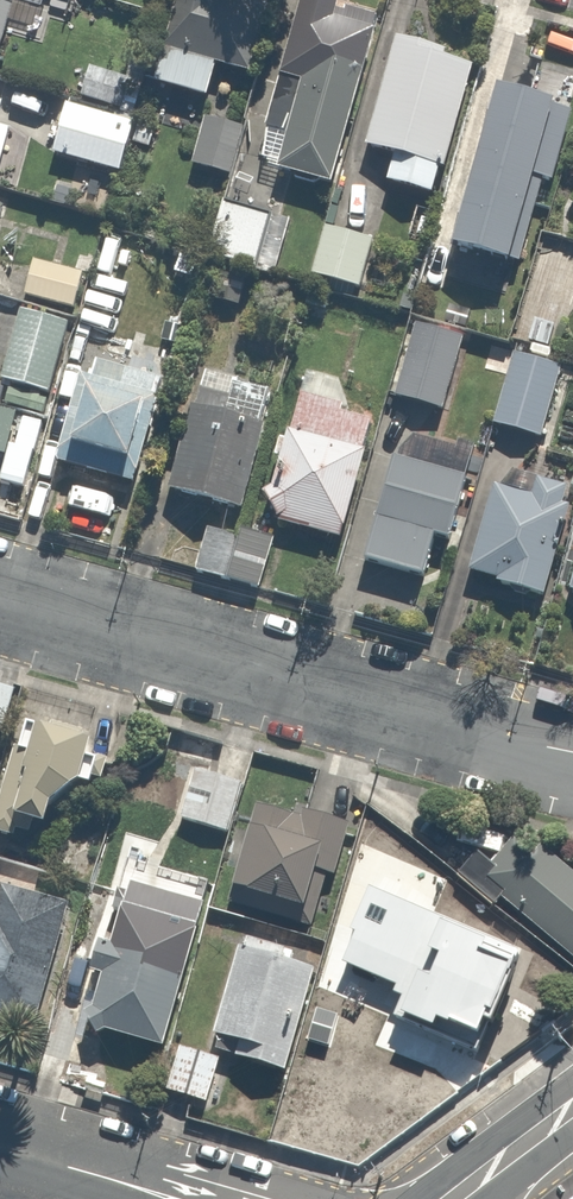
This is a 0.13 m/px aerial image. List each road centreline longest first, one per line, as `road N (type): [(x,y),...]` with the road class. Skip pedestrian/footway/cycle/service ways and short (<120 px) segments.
road 1 (residential): [(572,752),(0,603)]
road 2 (residential): [(0,1147),(180,1198)]
road 3 (tertiary): [(572,1109),(455,1198)]

